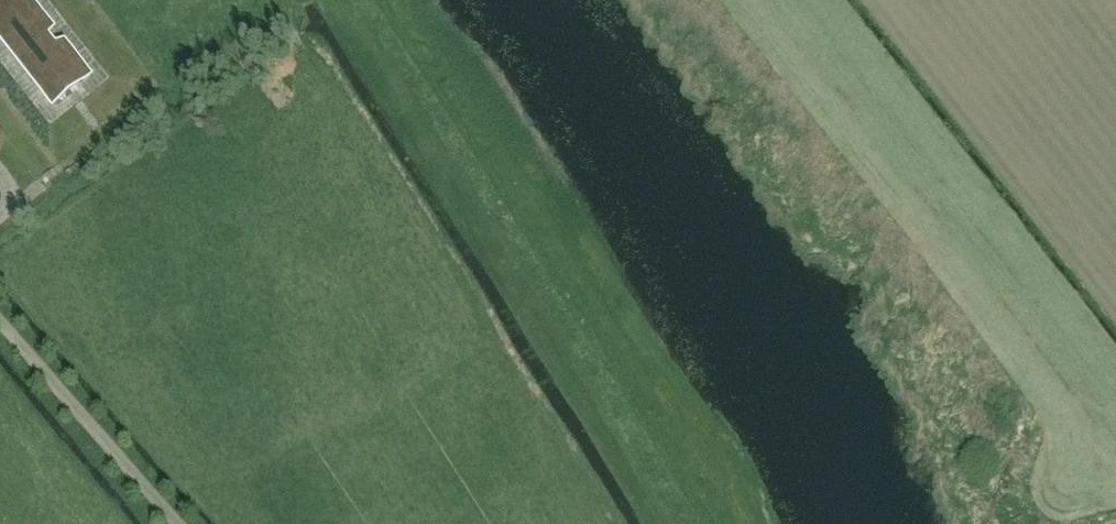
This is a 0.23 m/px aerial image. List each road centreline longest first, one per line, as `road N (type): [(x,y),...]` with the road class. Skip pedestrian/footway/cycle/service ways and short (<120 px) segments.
road 1 (track): [(184,523),(0,312)]

